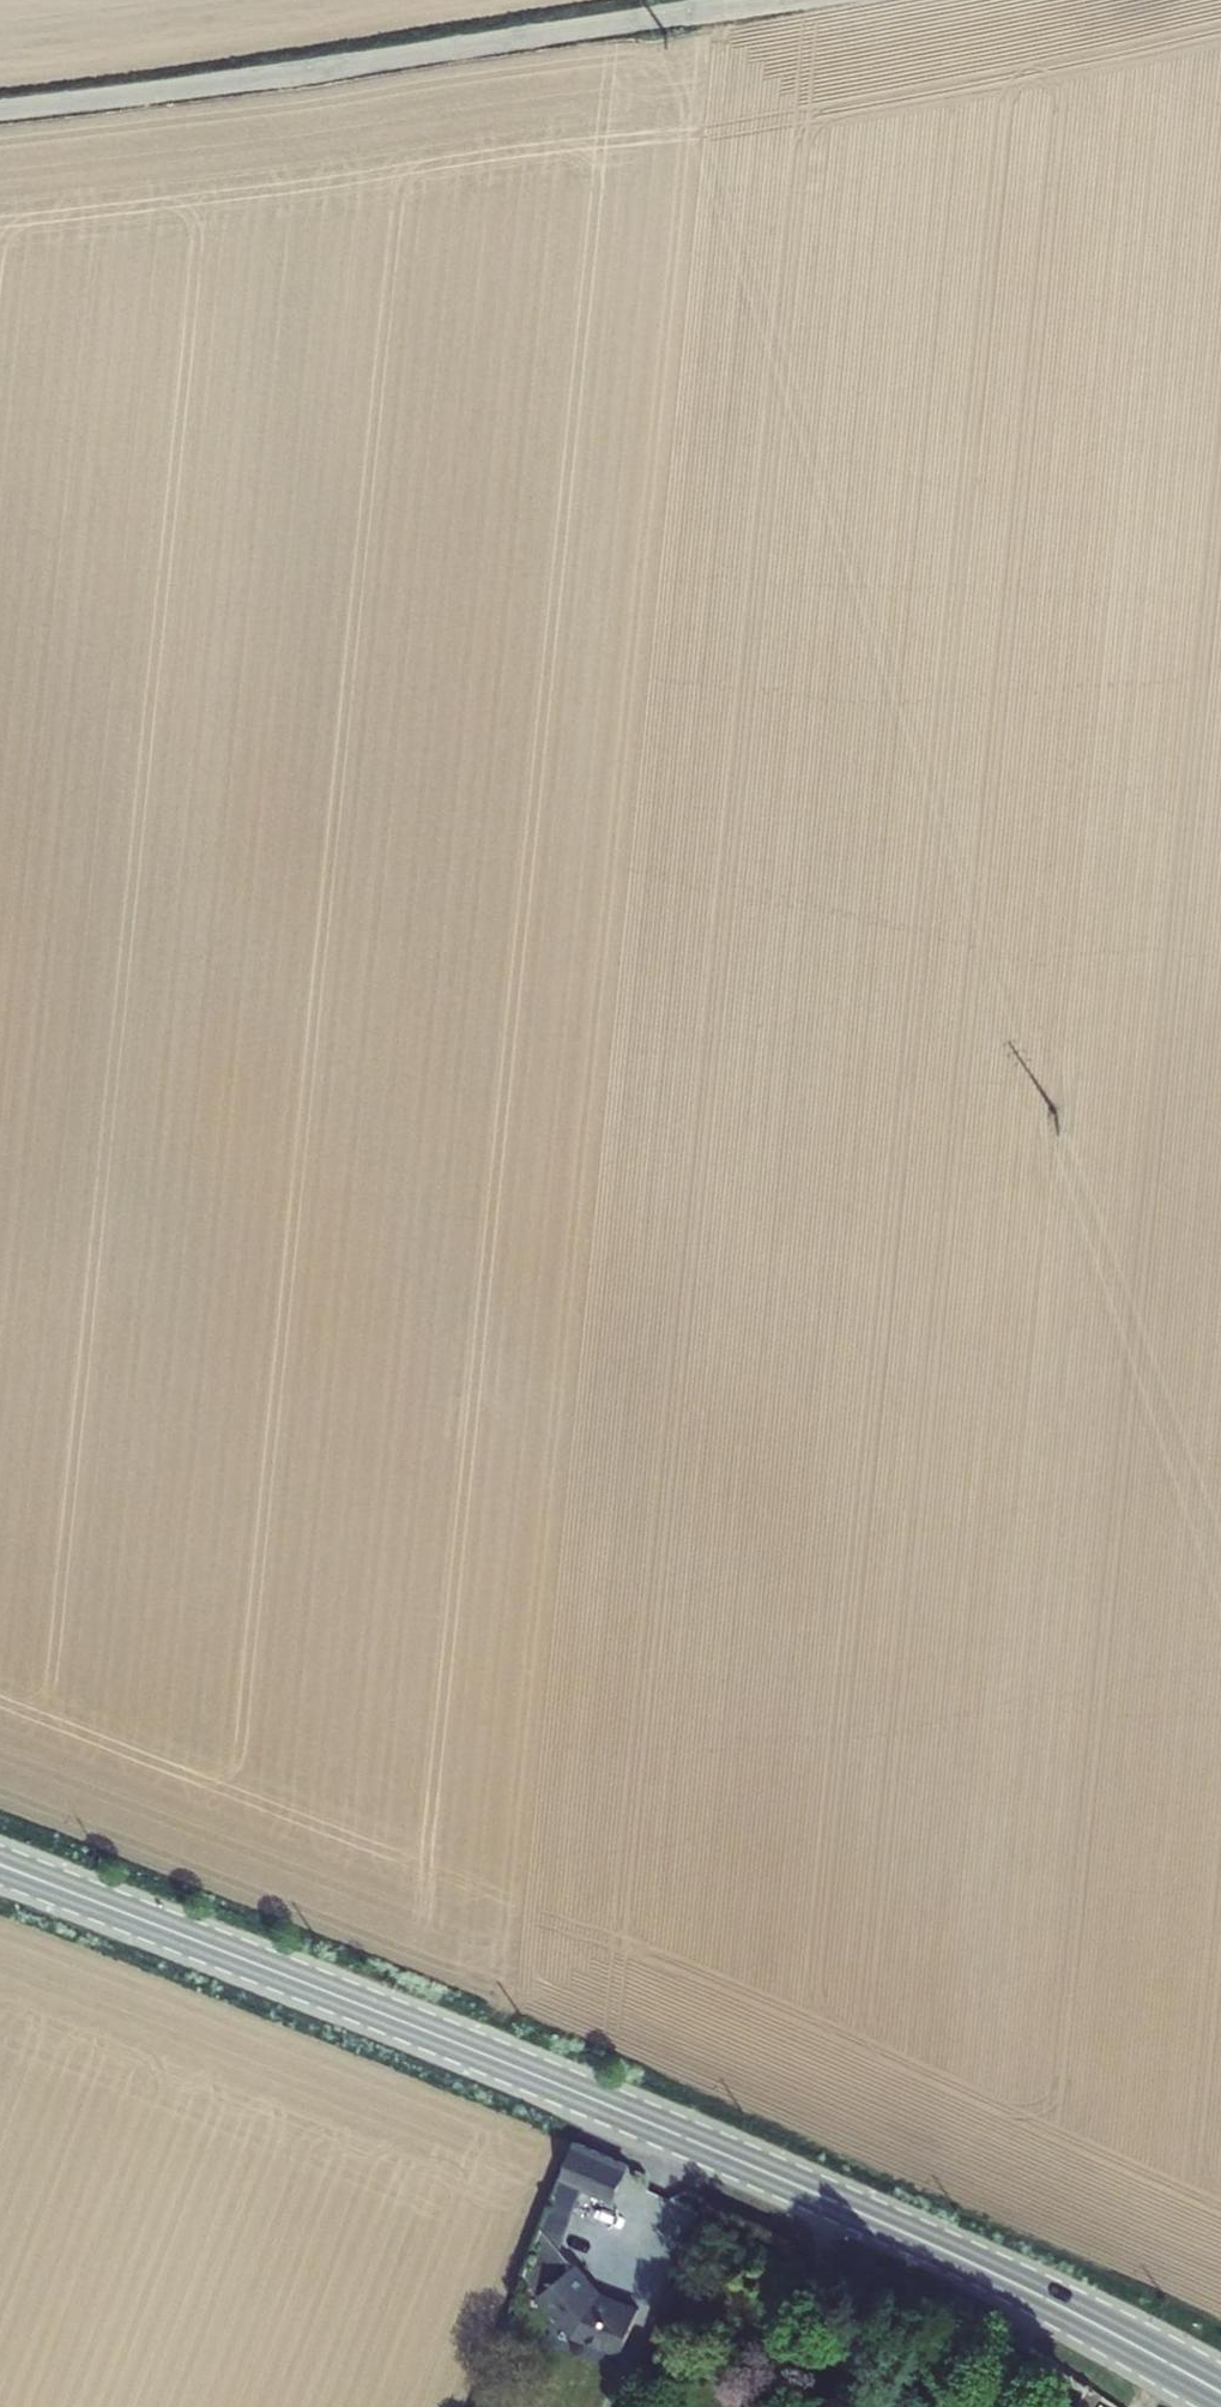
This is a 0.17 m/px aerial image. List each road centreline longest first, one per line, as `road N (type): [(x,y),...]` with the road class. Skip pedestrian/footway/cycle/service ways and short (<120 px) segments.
road 1 (secondary): [(1220,2393),(1048,2300),(756,2167),(0,1865)]
road 2 (track): [(765,0),(0,109)]

